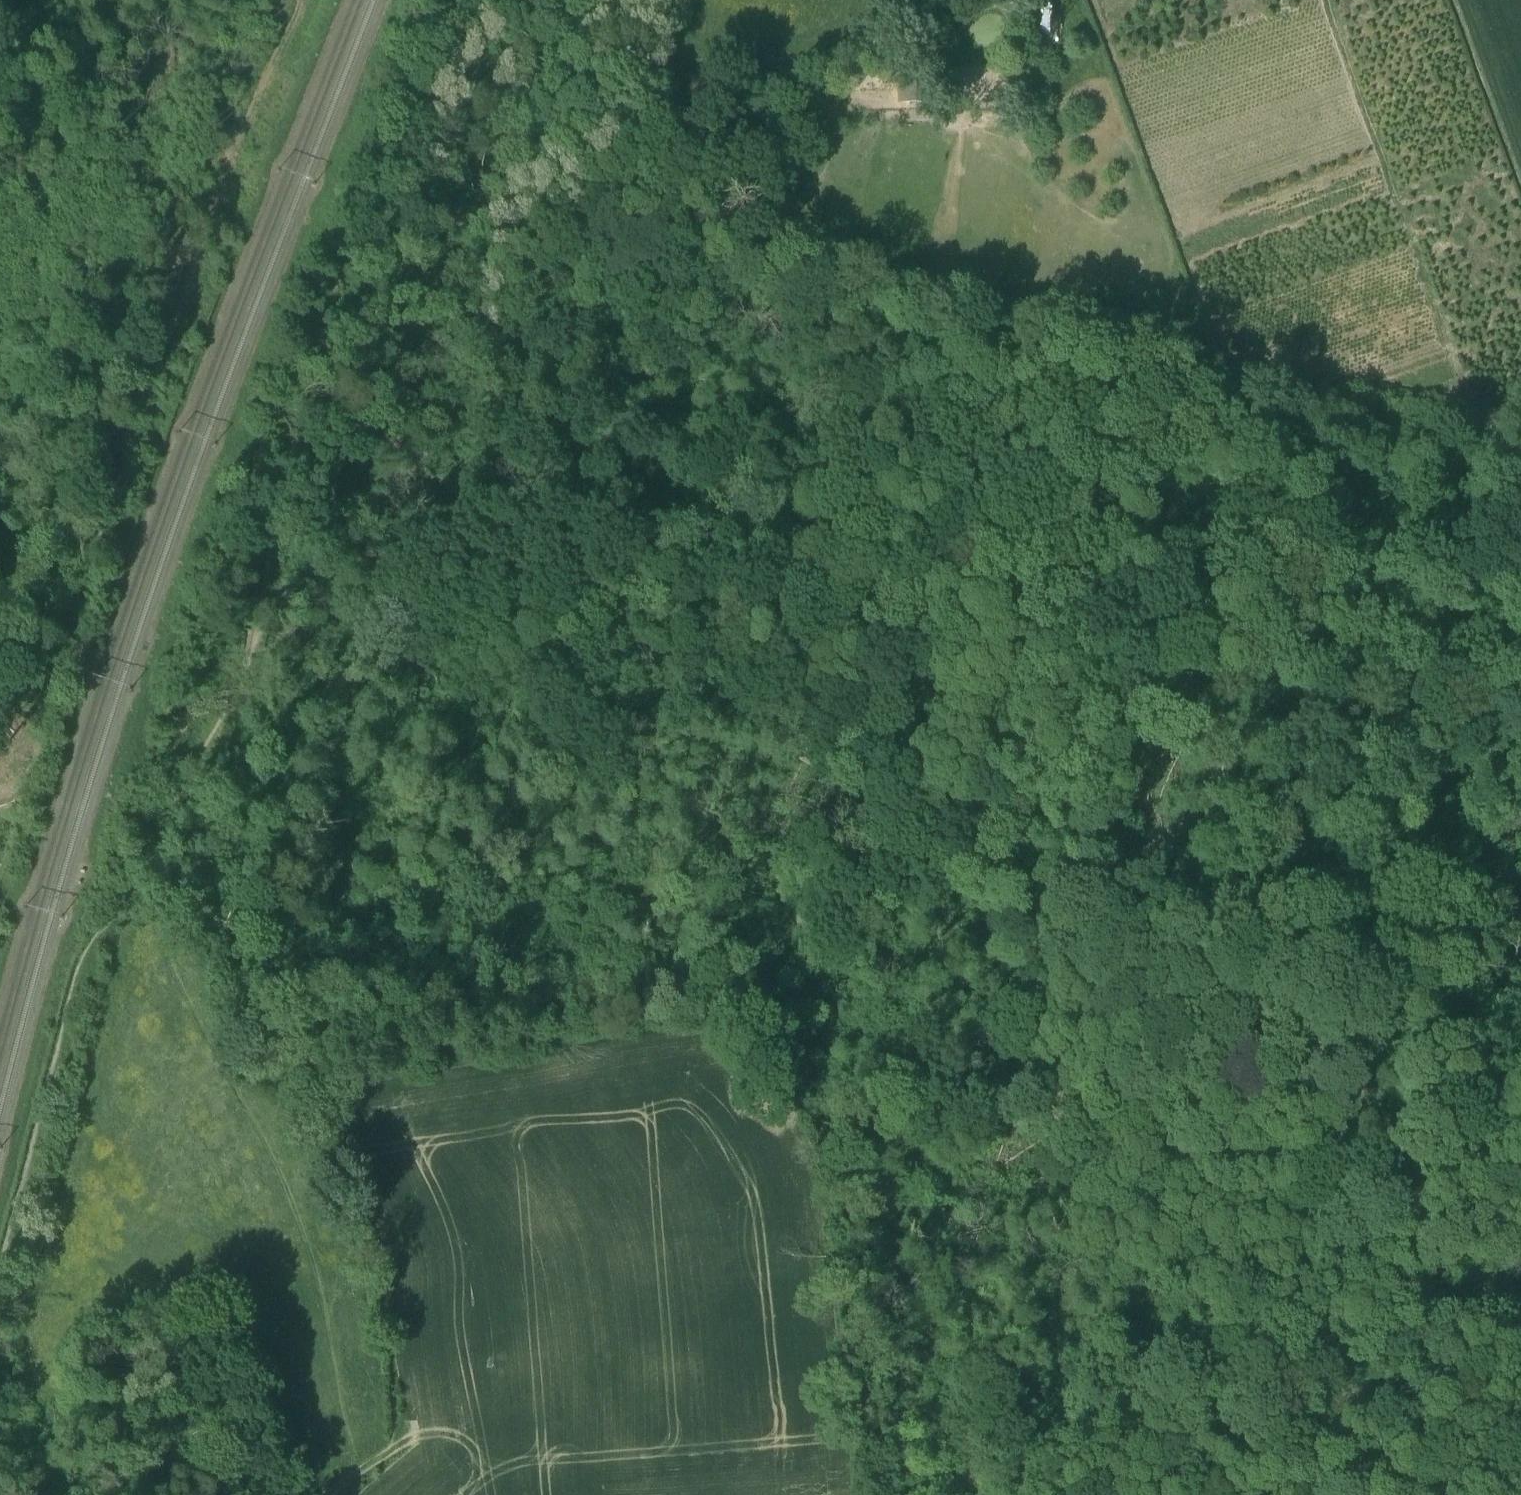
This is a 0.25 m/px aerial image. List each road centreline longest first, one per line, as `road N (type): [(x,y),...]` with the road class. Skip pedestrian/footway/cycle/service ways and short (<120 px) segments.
road 1 (track): [(132,887),(78,964),(0,1248)]

